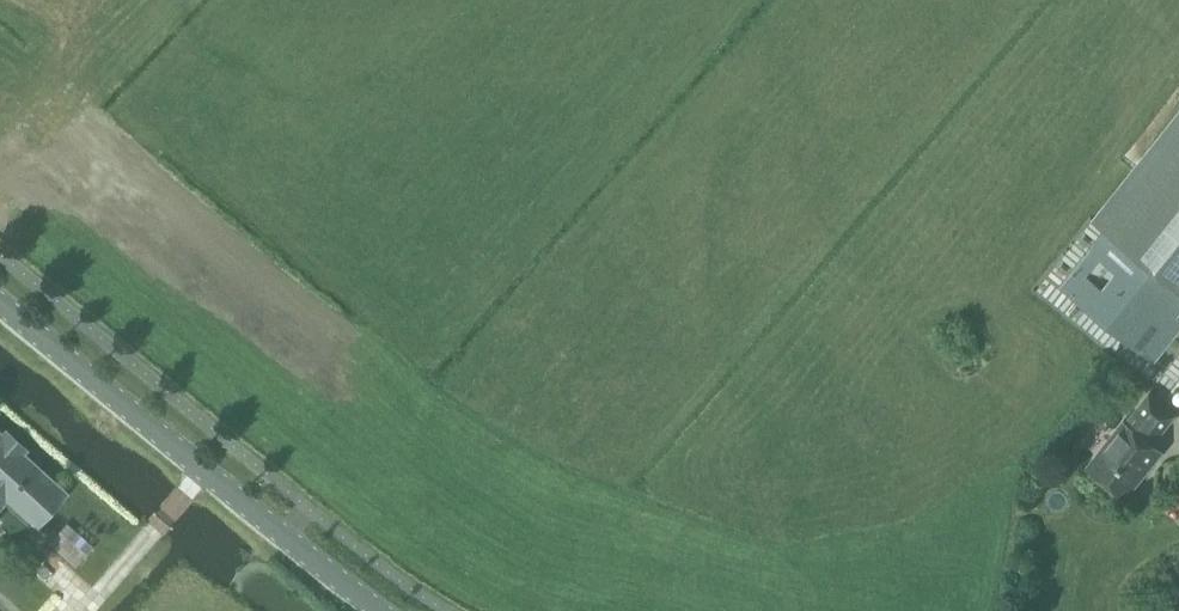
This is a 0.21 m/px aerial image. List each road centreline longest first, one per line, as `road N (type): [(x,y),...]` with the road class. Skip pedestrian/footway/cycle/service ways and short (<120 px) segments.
road 1 (unclassified): [(379,610),(0,307)]

